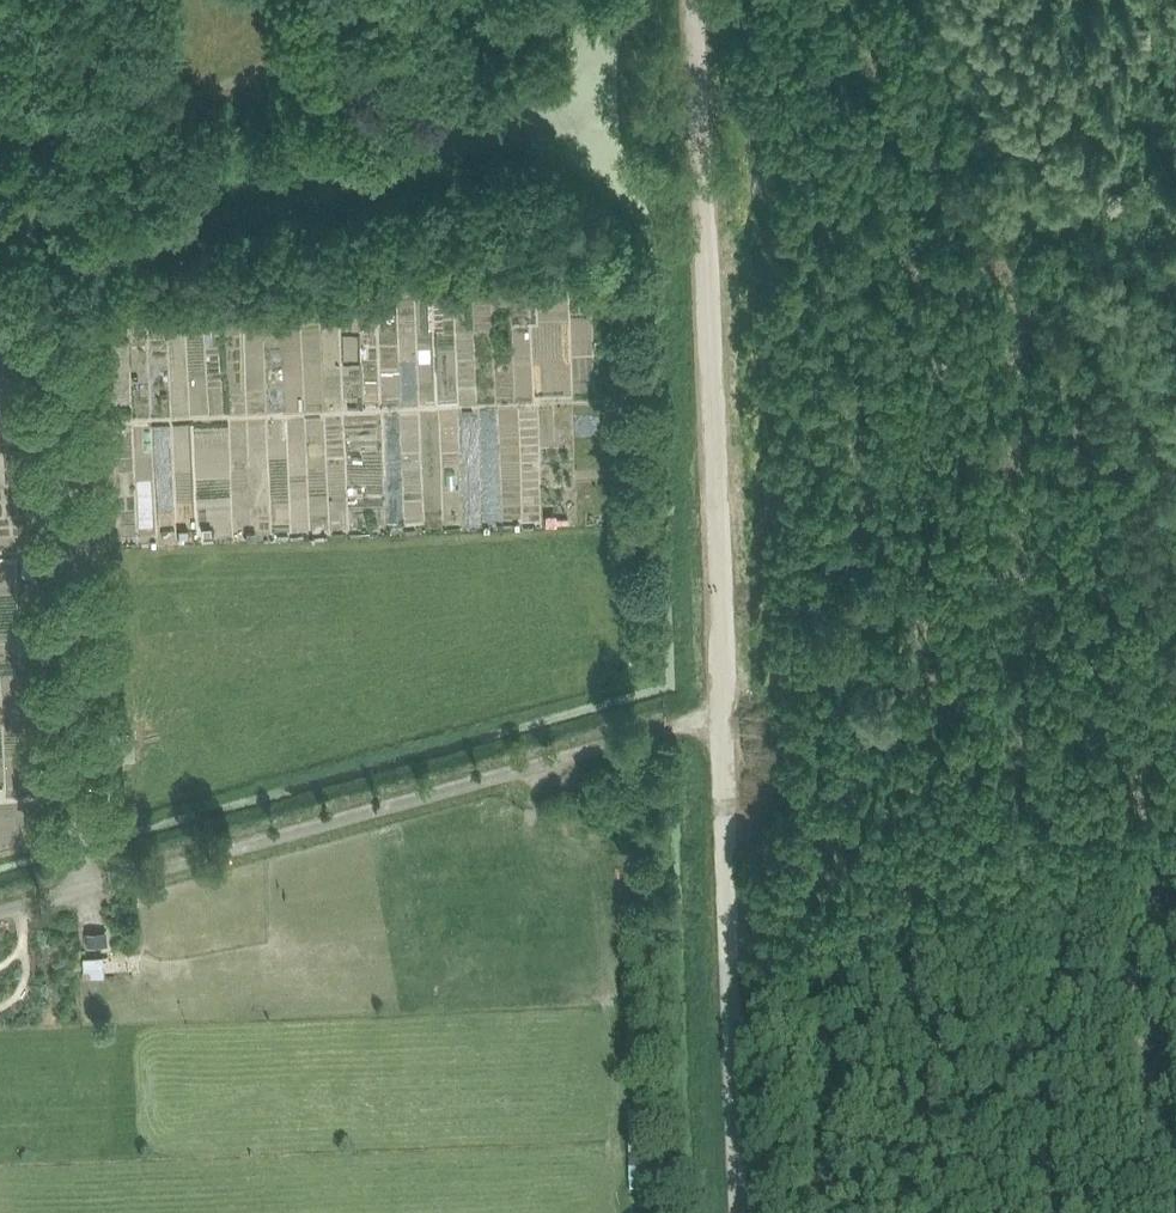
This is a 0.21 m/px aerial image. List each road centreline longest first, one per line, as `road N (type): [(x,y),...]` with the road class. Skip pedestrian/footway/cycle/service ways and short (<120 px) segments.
road 1 (unclassified): [(86,890),(78,843),(51,185),(42,152),(0,84)]
road 2 (unclassified): [(86,890),(538,766)]
road 3 (unclassified): [(538,766),(664,730),(723,722)]

